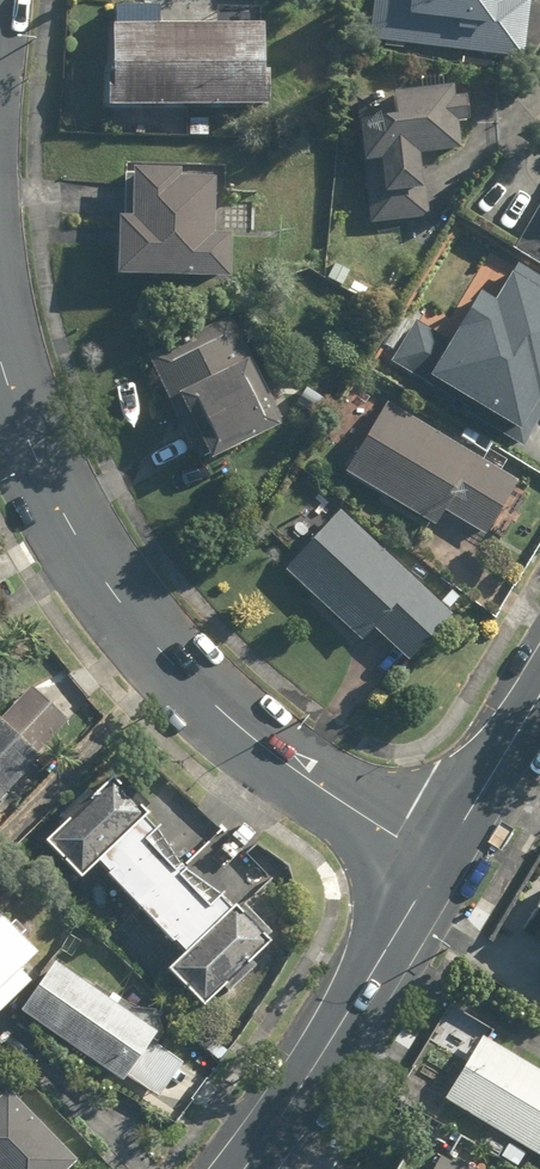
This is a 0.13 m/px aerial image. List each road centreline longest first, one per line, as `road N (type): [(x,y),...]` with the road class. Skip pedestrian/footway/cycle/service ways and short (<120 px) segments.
road 1 (unclassified): [(435,864),(245,731),(157,648),(49,489),(0,362)]
road 2 (secondary): [(435,864),(244,1168)]
road 3 (secondary): [(539,690),(435,864)]

